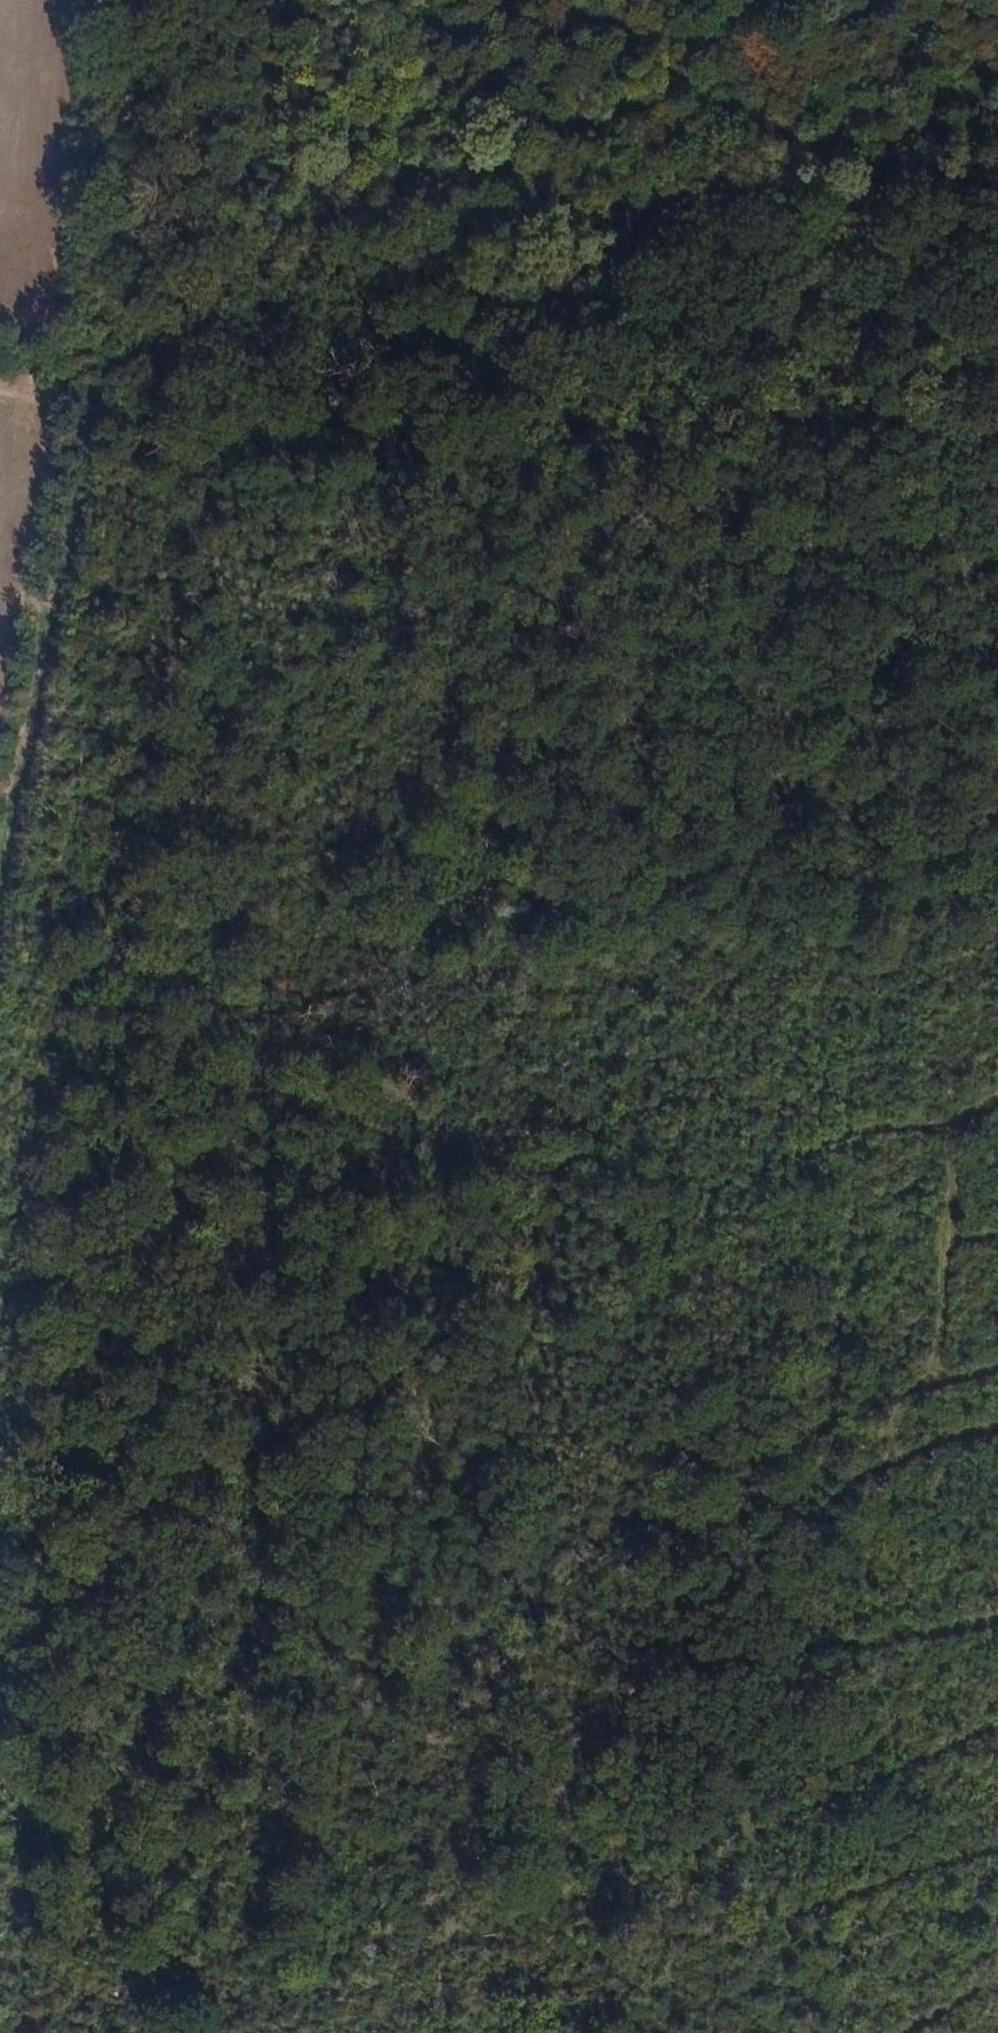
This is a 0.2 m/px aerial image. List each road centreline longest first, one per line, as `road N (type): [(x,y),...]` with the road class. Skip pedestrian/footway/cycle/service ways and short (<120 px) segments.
road 1 (track): [(0,888),(109,374),(133,0)]
road 2 (track): [(109,374),(296,409),(774,399),(997,368)]

